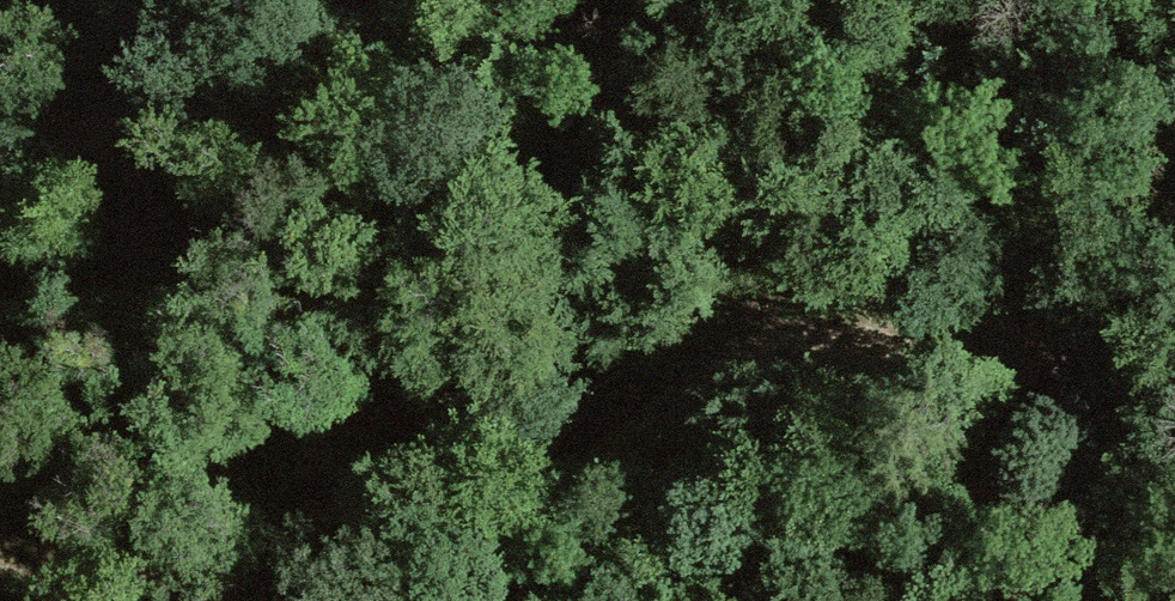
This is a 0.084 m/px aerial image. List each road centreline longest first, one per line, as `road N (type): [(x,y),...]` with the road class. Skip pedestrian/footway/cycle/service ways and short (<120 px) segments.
road 1 (track): [(0,550),(301,597),(401,586),(502,547),(794,345),(875,315)]
road 2 (track): [(875,315),(951,393),(989,470),(1019,600)]
road 3 (track): [(875,315),(917,0)]
road 4 (track): [(775,600),(824,519),(860,403),(875,315)]
road 5 (track): [(249,0),(181,65),(0,172)]

